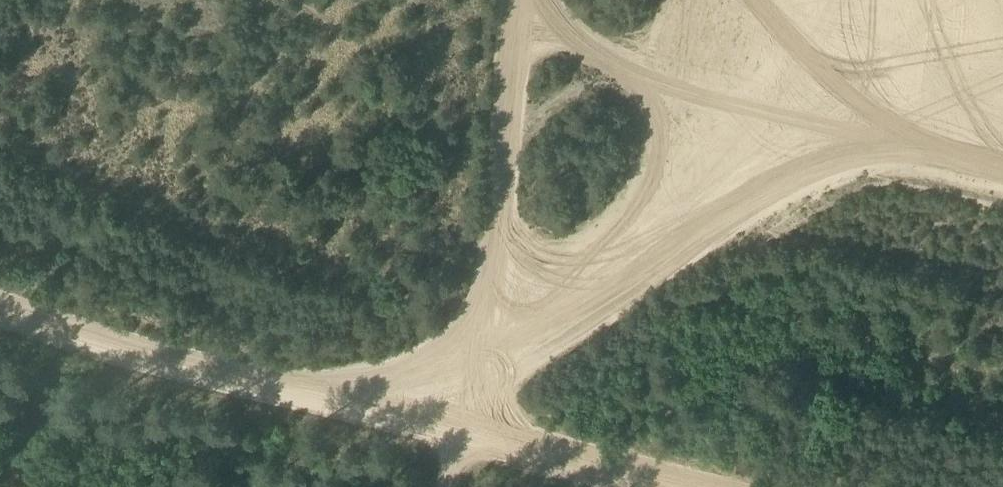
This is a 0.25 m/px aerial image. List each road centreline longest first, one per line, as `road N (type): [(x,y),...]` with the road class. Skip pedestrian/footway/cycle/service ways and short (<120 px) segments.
road 1 (track): [(670,486),(53,332),(0,308)]
road 2 (track): [(457,434),(498,229),(518,0)]

